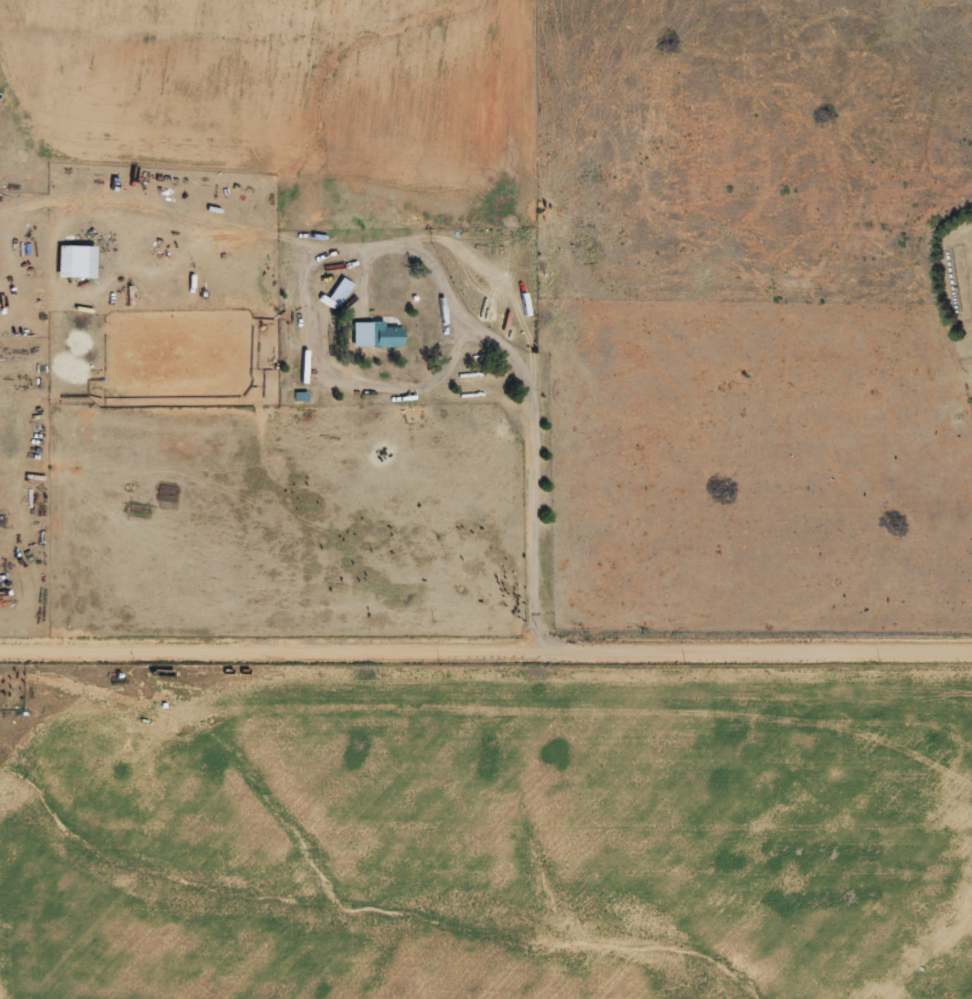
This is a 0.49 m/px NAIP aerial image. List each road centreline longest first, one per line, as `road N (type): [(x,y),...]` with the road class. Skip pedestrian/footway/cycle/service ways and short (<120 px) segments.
road 1 (residential): [(971,648),(0,645)]

